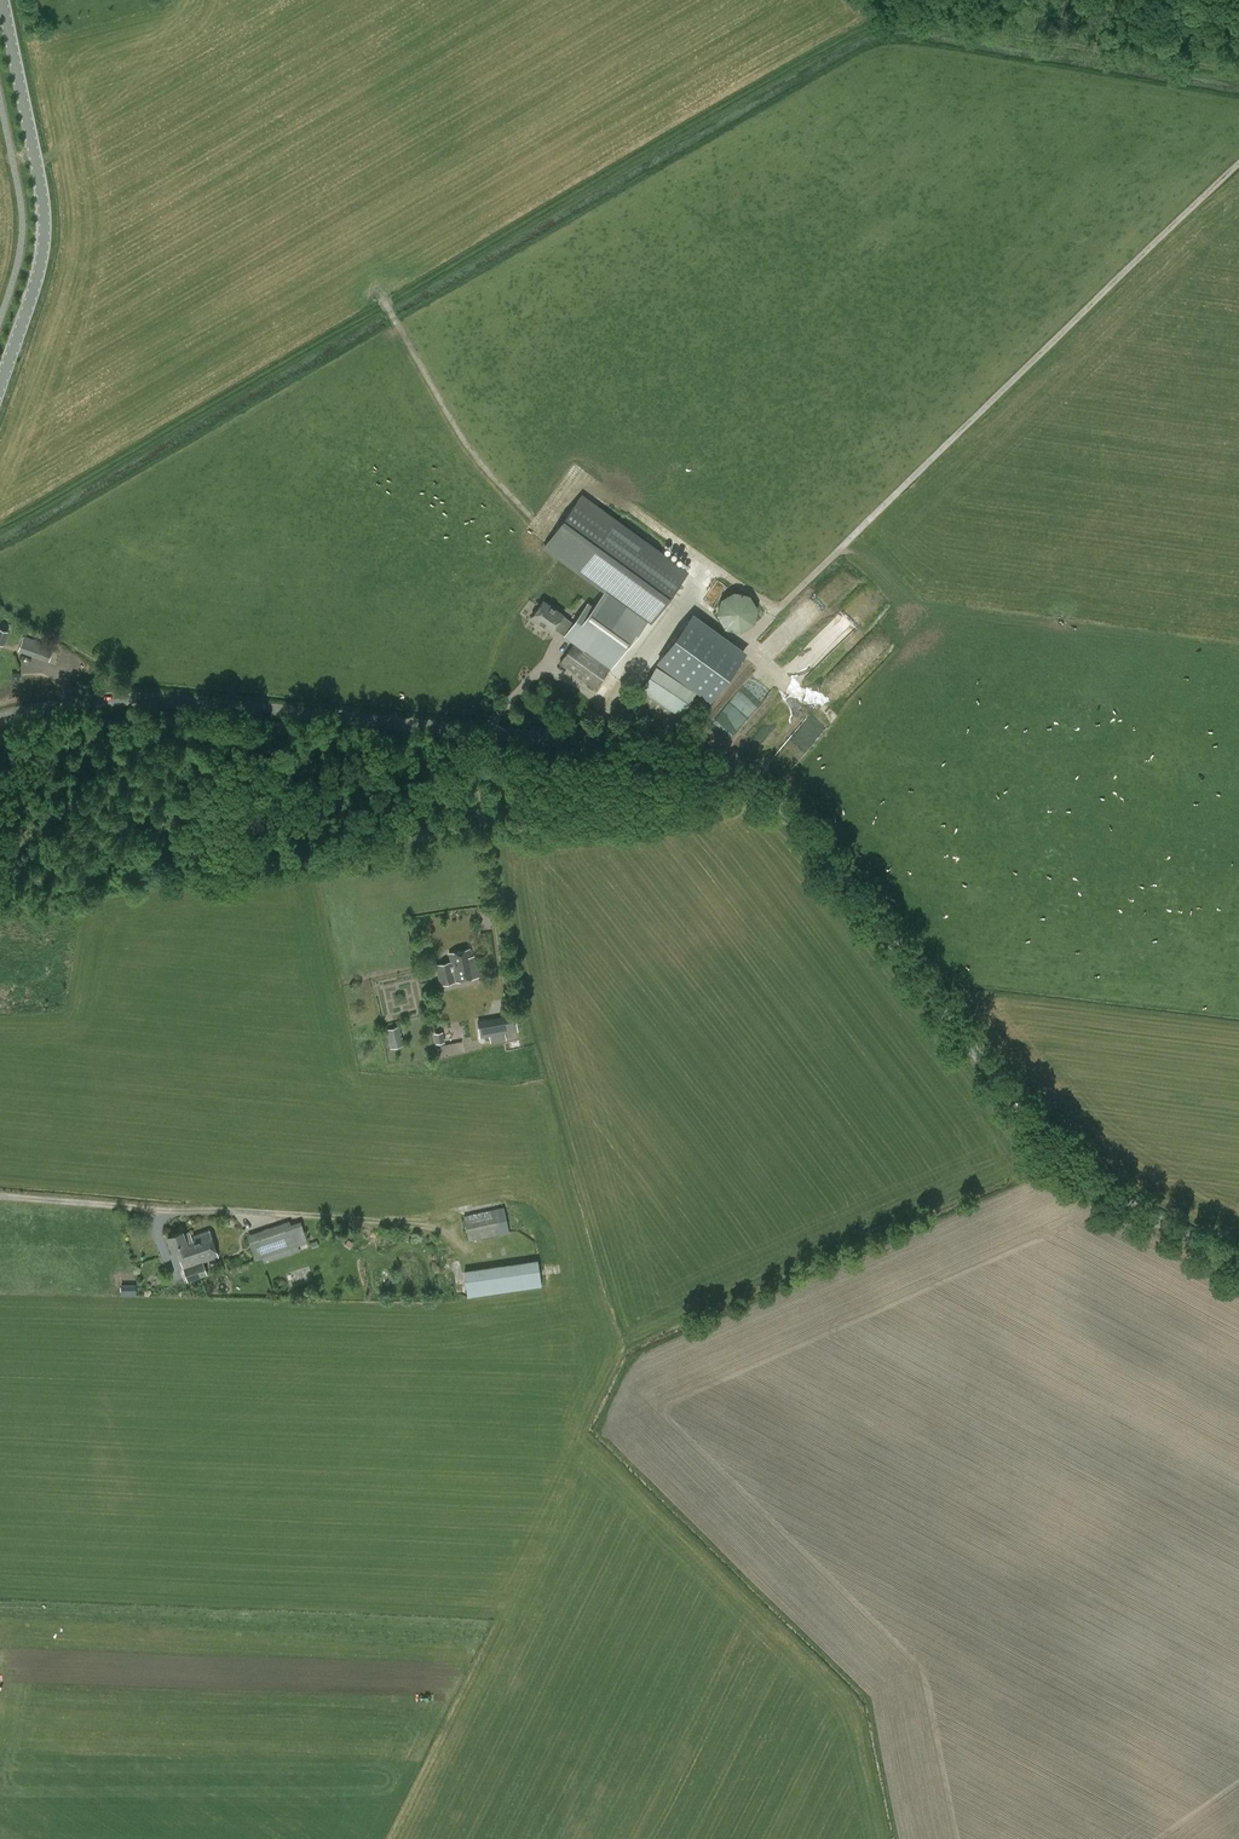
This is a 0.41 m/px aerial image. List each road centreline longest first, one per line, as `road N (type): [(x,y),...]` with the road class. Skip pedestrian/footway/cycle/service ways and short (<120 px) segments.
road 1 (tertiary): [(1238,1260),(1074,1164),(800,824),(697,762),(606,739),(133,696),(0,719)]
road 2 (tertiary): [(0,384),(45,231),(2,0)]

